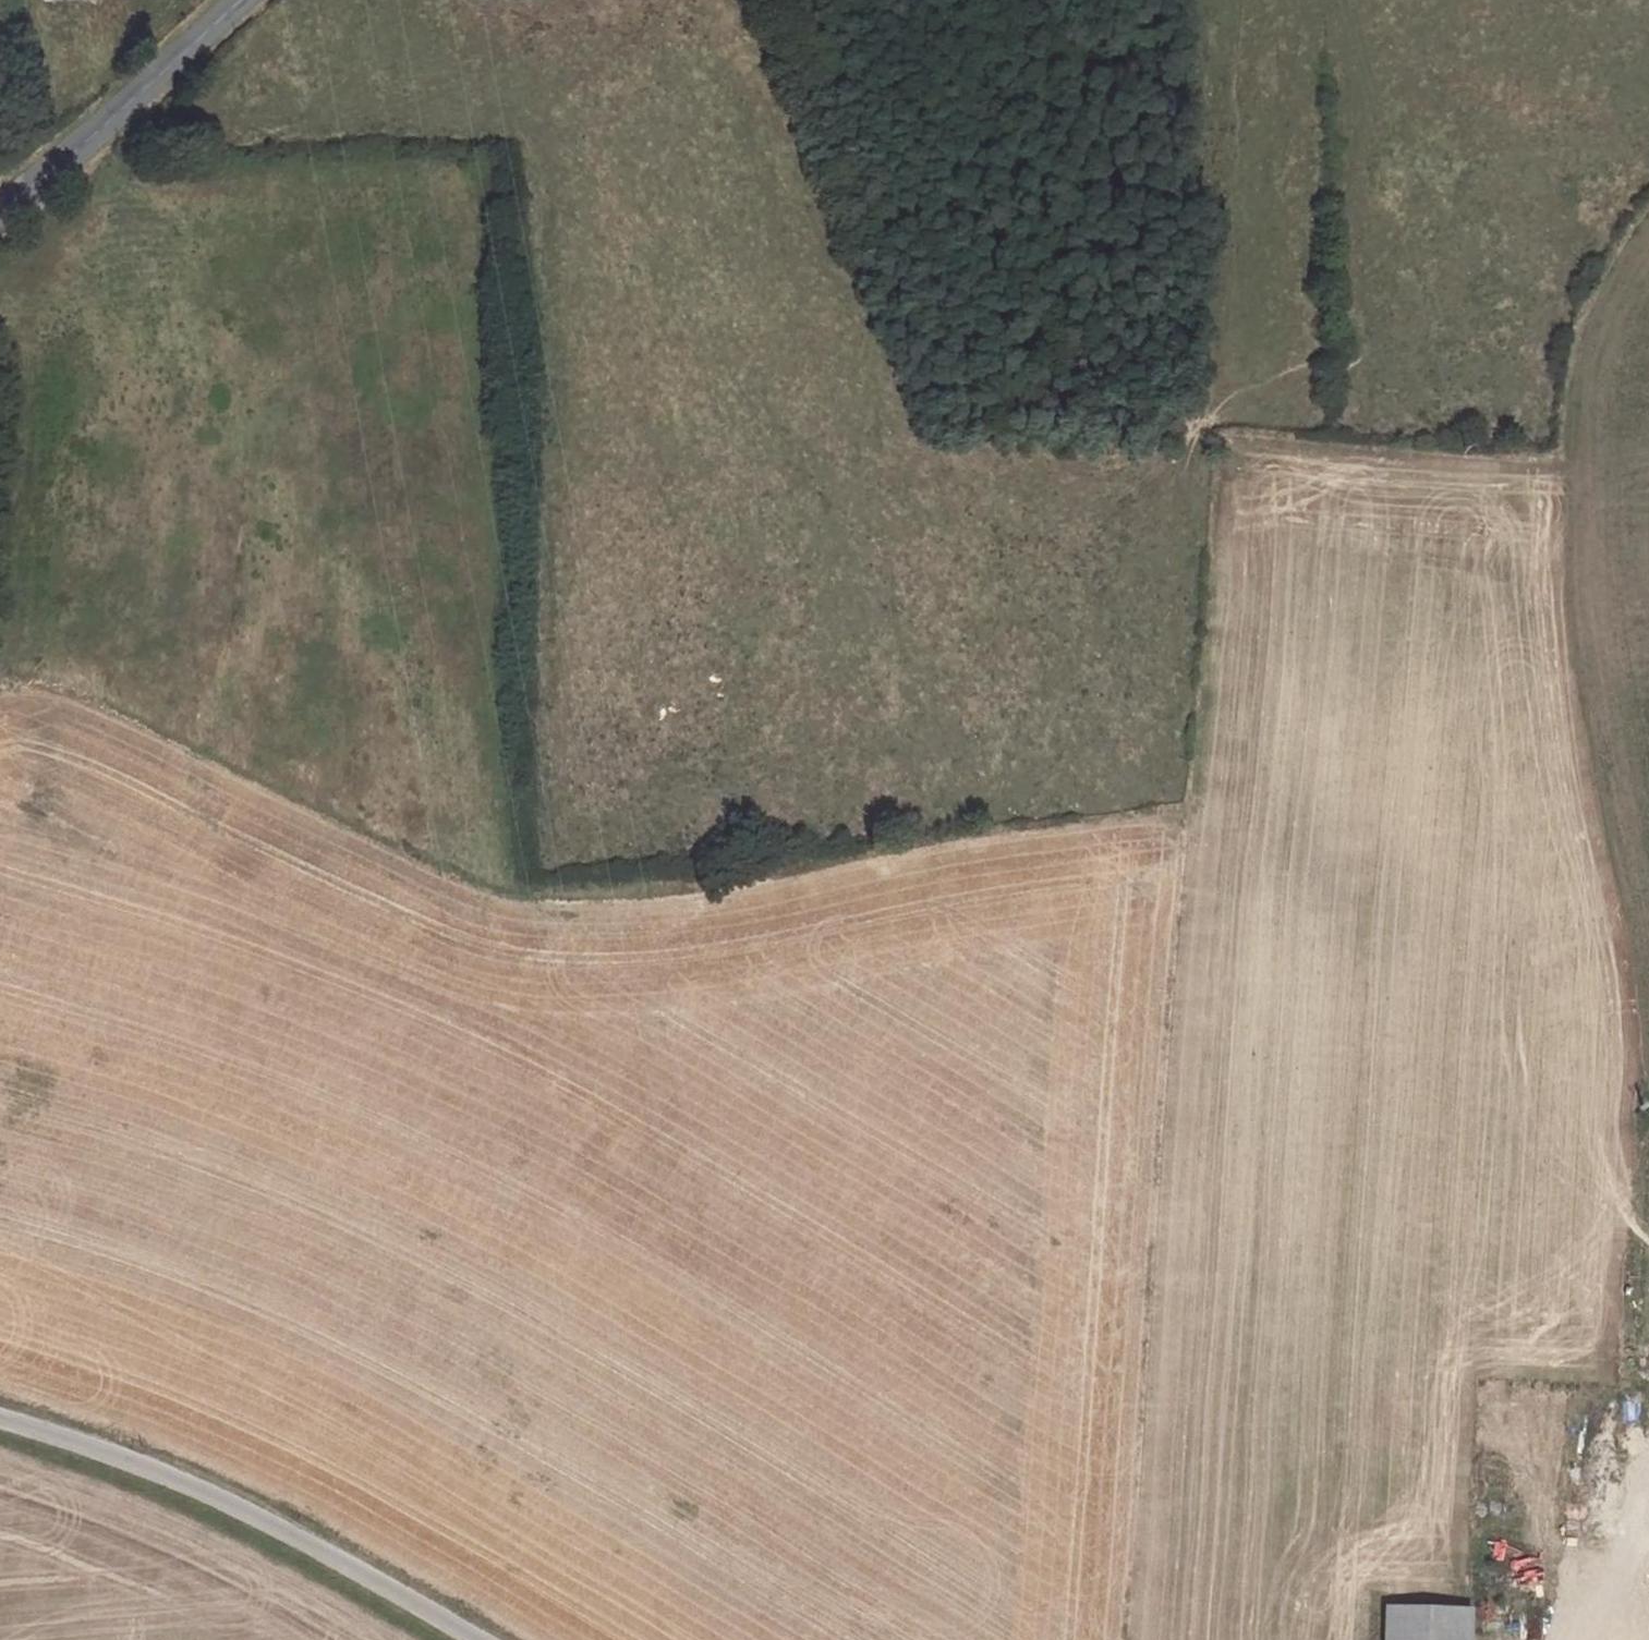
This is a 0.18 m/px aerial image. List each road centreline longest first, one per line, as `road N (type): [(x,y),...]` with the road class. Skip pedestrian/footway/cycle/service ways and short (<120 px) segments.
road 1 (unclassified): [(480,1639),(280,1527),(126,1457),(0,1418)]
road 2 (tertiary): [(240,0),(94,137),(0,211)]
road 3 (track): [(1550,1639),(1615,1438),(1648,1408)]

